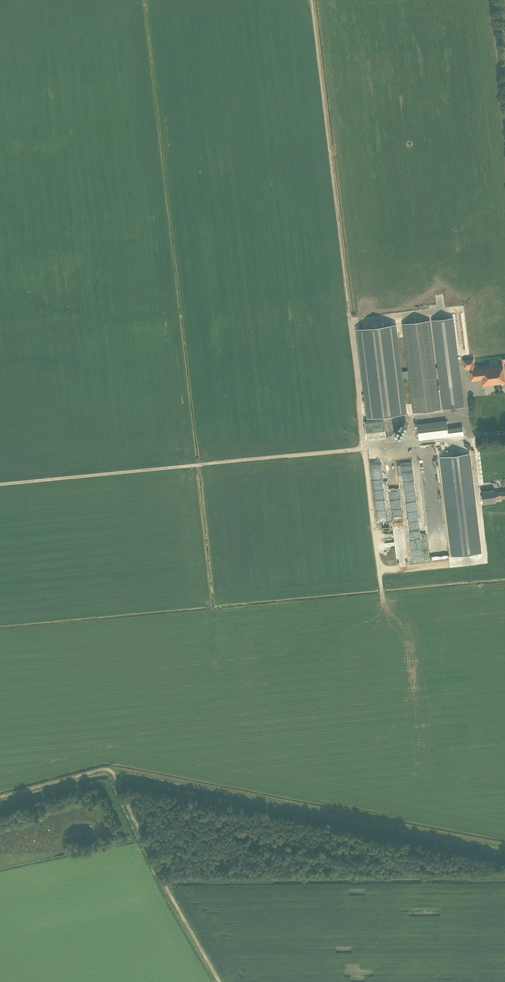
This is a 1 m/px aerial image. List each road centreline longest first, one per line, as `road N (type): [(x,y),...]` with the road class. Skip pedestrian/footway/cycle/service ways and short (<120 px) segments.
road 1 (track): [(380,585),(312,0)]
road 2 (track): [(504,846),(111,770)]
road 3 (track): [(0,486),(366,449)]
road 4 (track): [(111,770),(220,981)]

